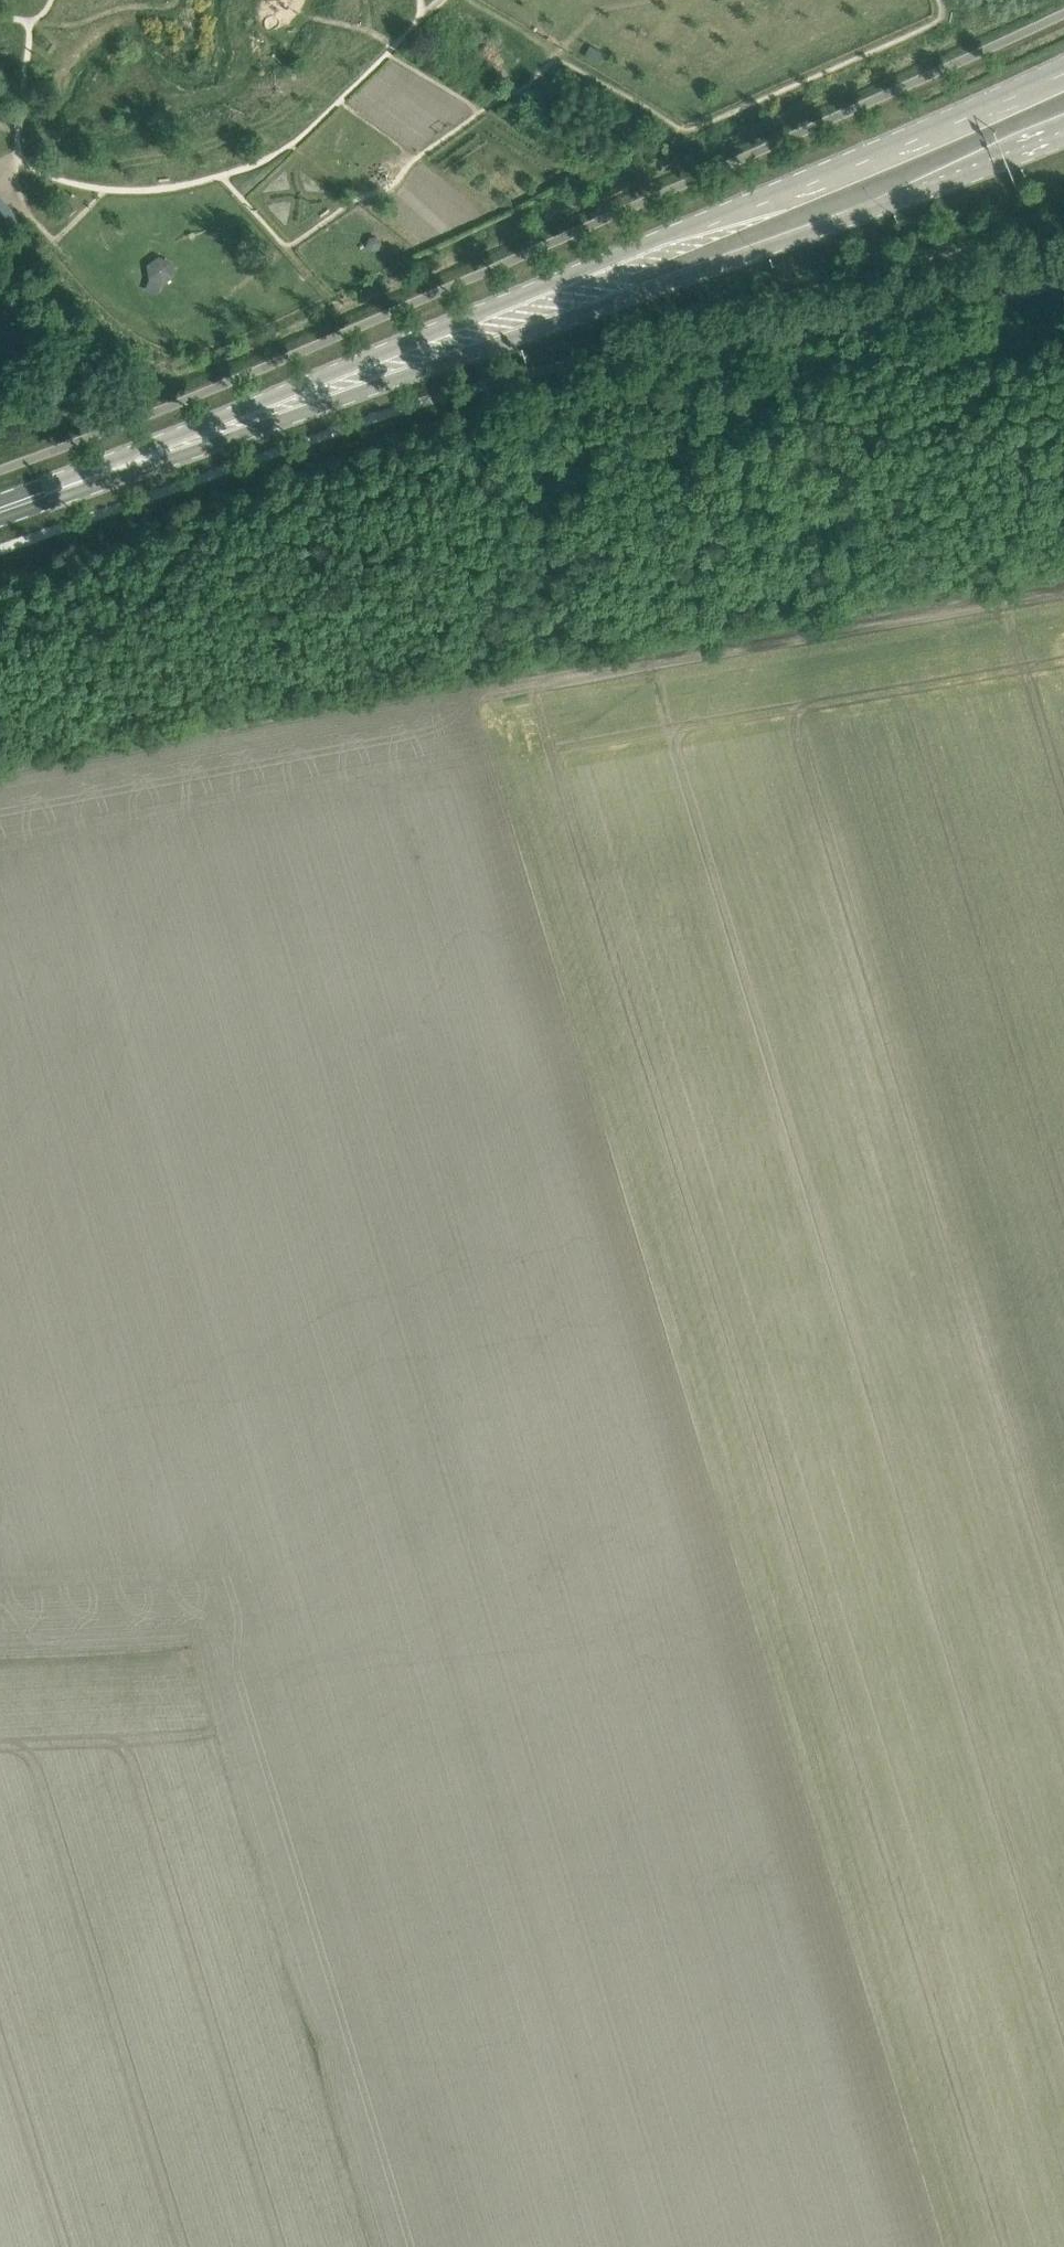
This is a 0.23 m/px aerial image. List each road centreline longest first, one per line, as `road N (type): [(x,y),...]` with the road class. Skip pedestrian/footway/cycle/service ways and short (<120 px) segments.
road 1 (primary): [(1063,71),(639,250),(504,324)]
road 2 (primary): [(504,324),(645,289),(896,202),(1063,128)]
road 3 (primary): [(0,512),(504,324)]

